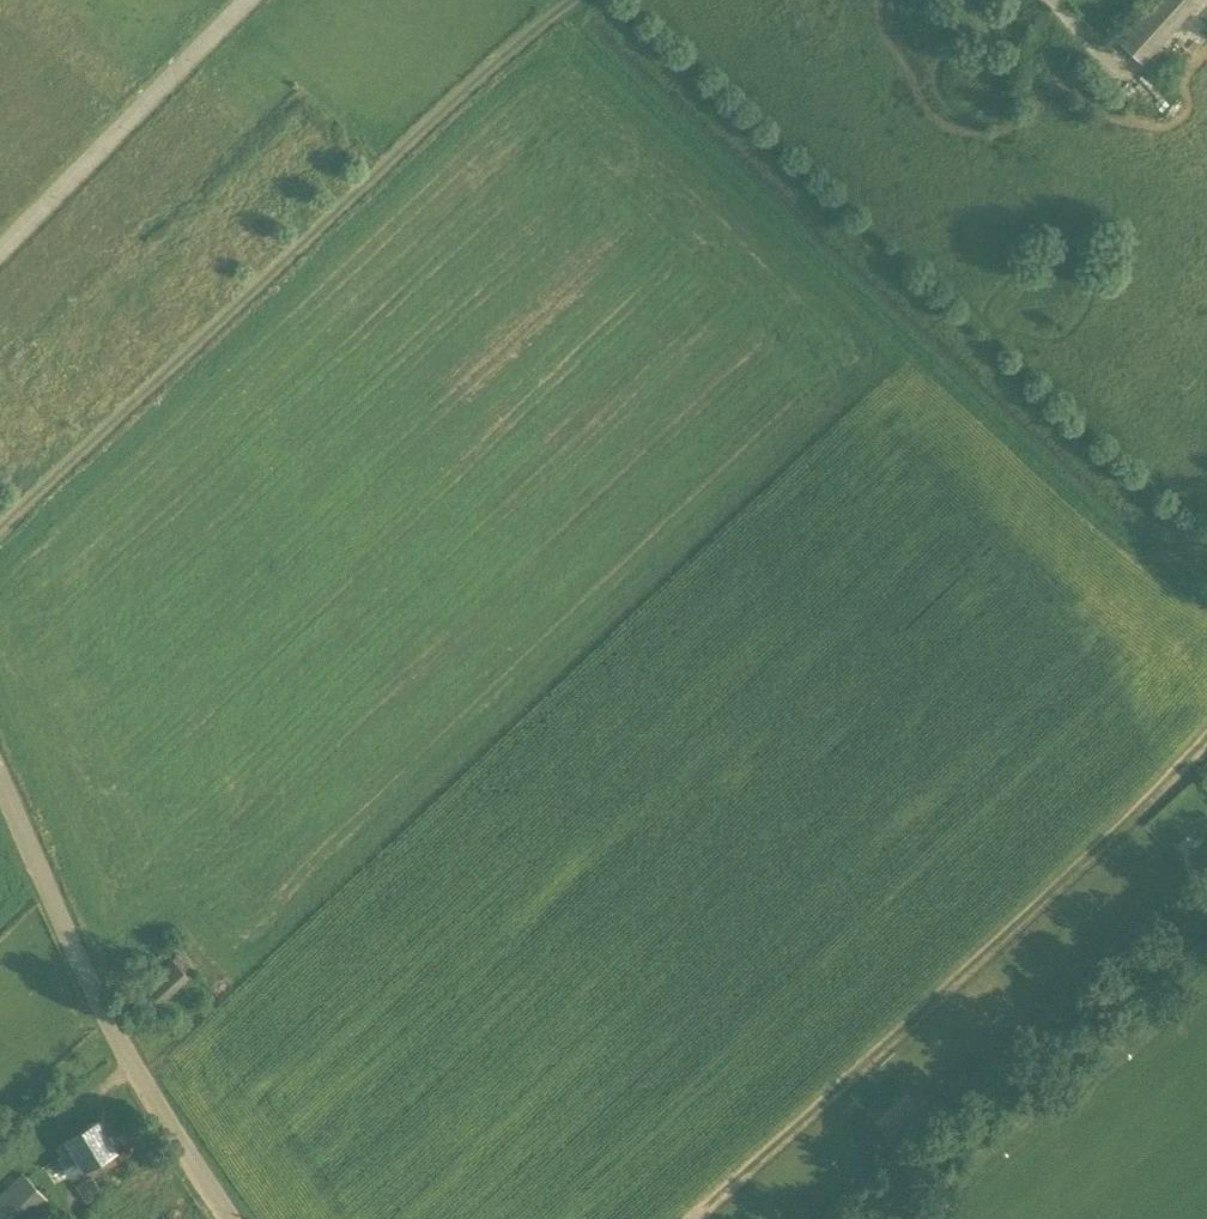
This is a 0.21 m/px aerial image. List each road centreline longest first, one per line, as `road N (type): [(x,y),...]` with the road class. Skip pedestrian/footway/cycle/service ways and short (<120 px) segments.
road 1 (track): [(692,1218),(1206,738)]
road 2 (unclassified): [(0,777),(105,1016),(233,1218)]

